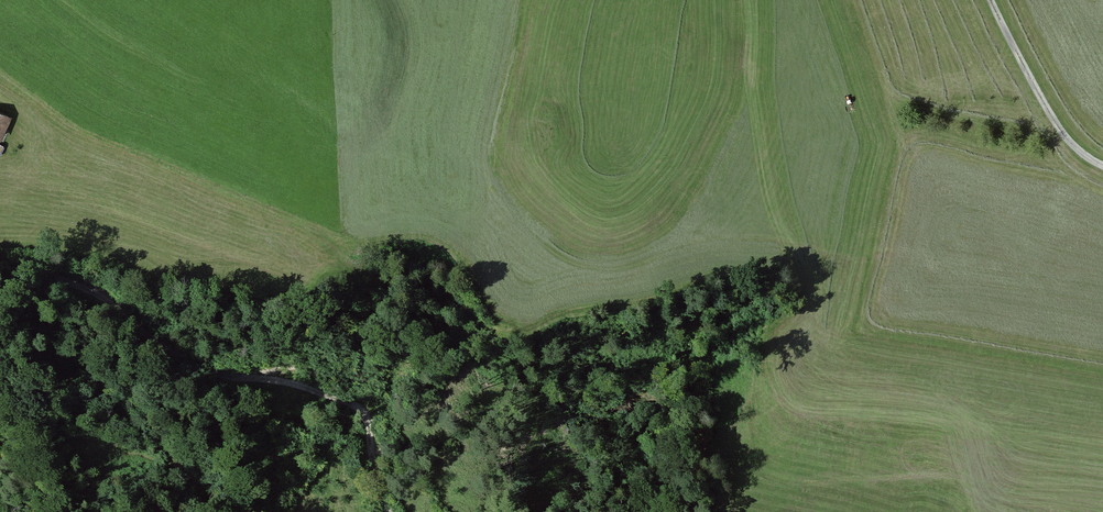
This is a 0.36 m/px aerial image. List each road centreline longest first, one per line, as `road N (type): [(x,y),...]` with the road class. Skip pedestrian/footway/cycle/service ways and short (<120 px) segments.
road 1 (track): [(1102,370),(848,326),(818,315),(784,258),(700,250),(648,262),(536,233),(495,192),(493,164),(522,0)]
road 2 (track): [(393,511),(359,408),(312,387),(171,354),(110,303),(0,265)]
road 3 (track): [(996,0),(1076,154),(1102,164)]

